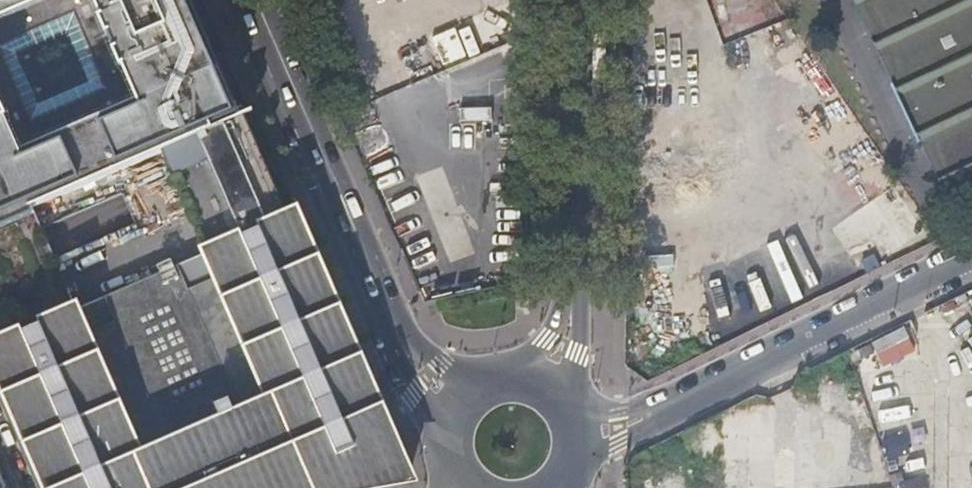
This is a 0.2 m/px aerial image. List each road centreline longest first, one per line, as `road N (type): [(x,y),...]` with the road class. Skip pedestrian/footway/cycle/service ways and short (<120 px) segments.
road 1 (residential): [(582,431),(663,406),(971,256)]
road 2 (tertiary): [(551,380),(571,303),(574,0)]
road 3 (secondary): [(390,317),(250,0)]

